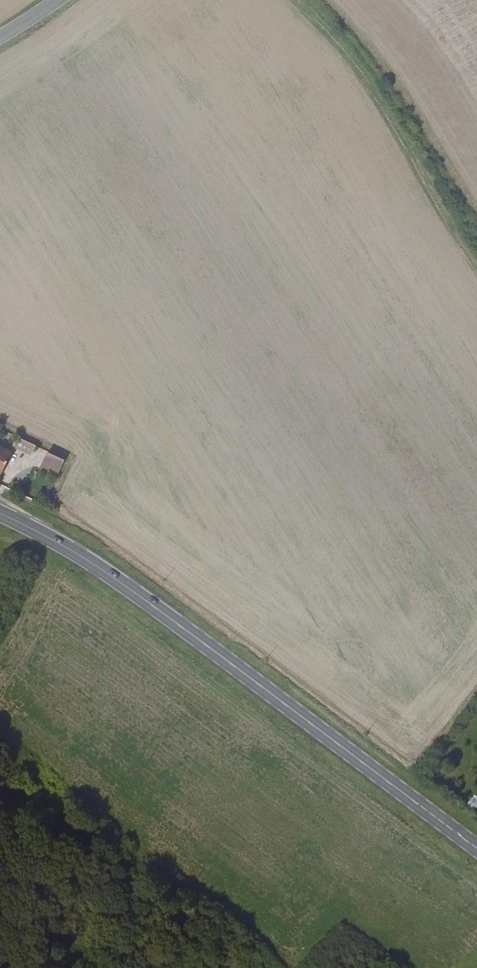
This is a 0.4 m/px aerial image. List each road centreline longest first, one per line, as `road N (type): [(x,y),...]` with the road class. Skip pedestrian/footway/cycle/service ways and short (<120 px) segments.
road 1 (primary): [(476,850),(162,611),(0,513)]

